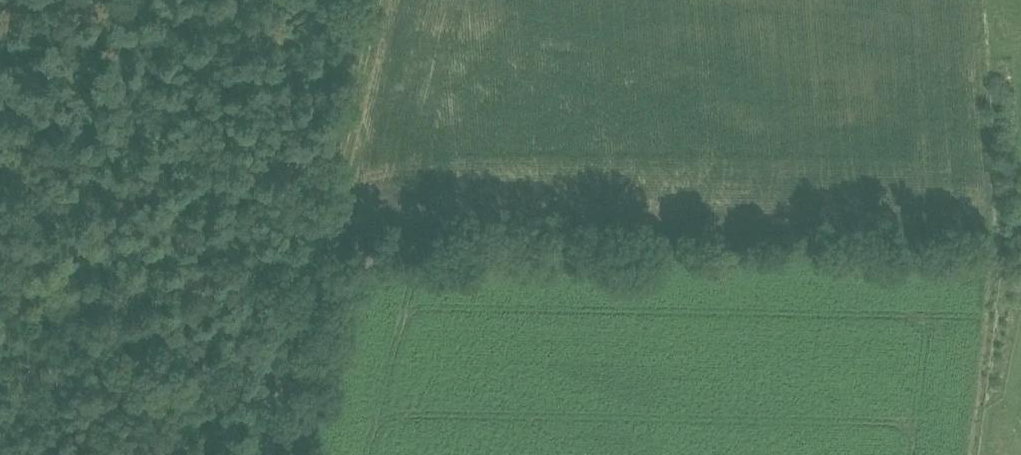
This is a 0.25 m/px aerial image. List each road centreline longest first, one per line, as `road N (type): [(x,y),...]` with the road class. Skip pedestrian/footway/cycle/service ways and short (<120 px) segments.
road 1 (track): [(270,454),(373,0)]

